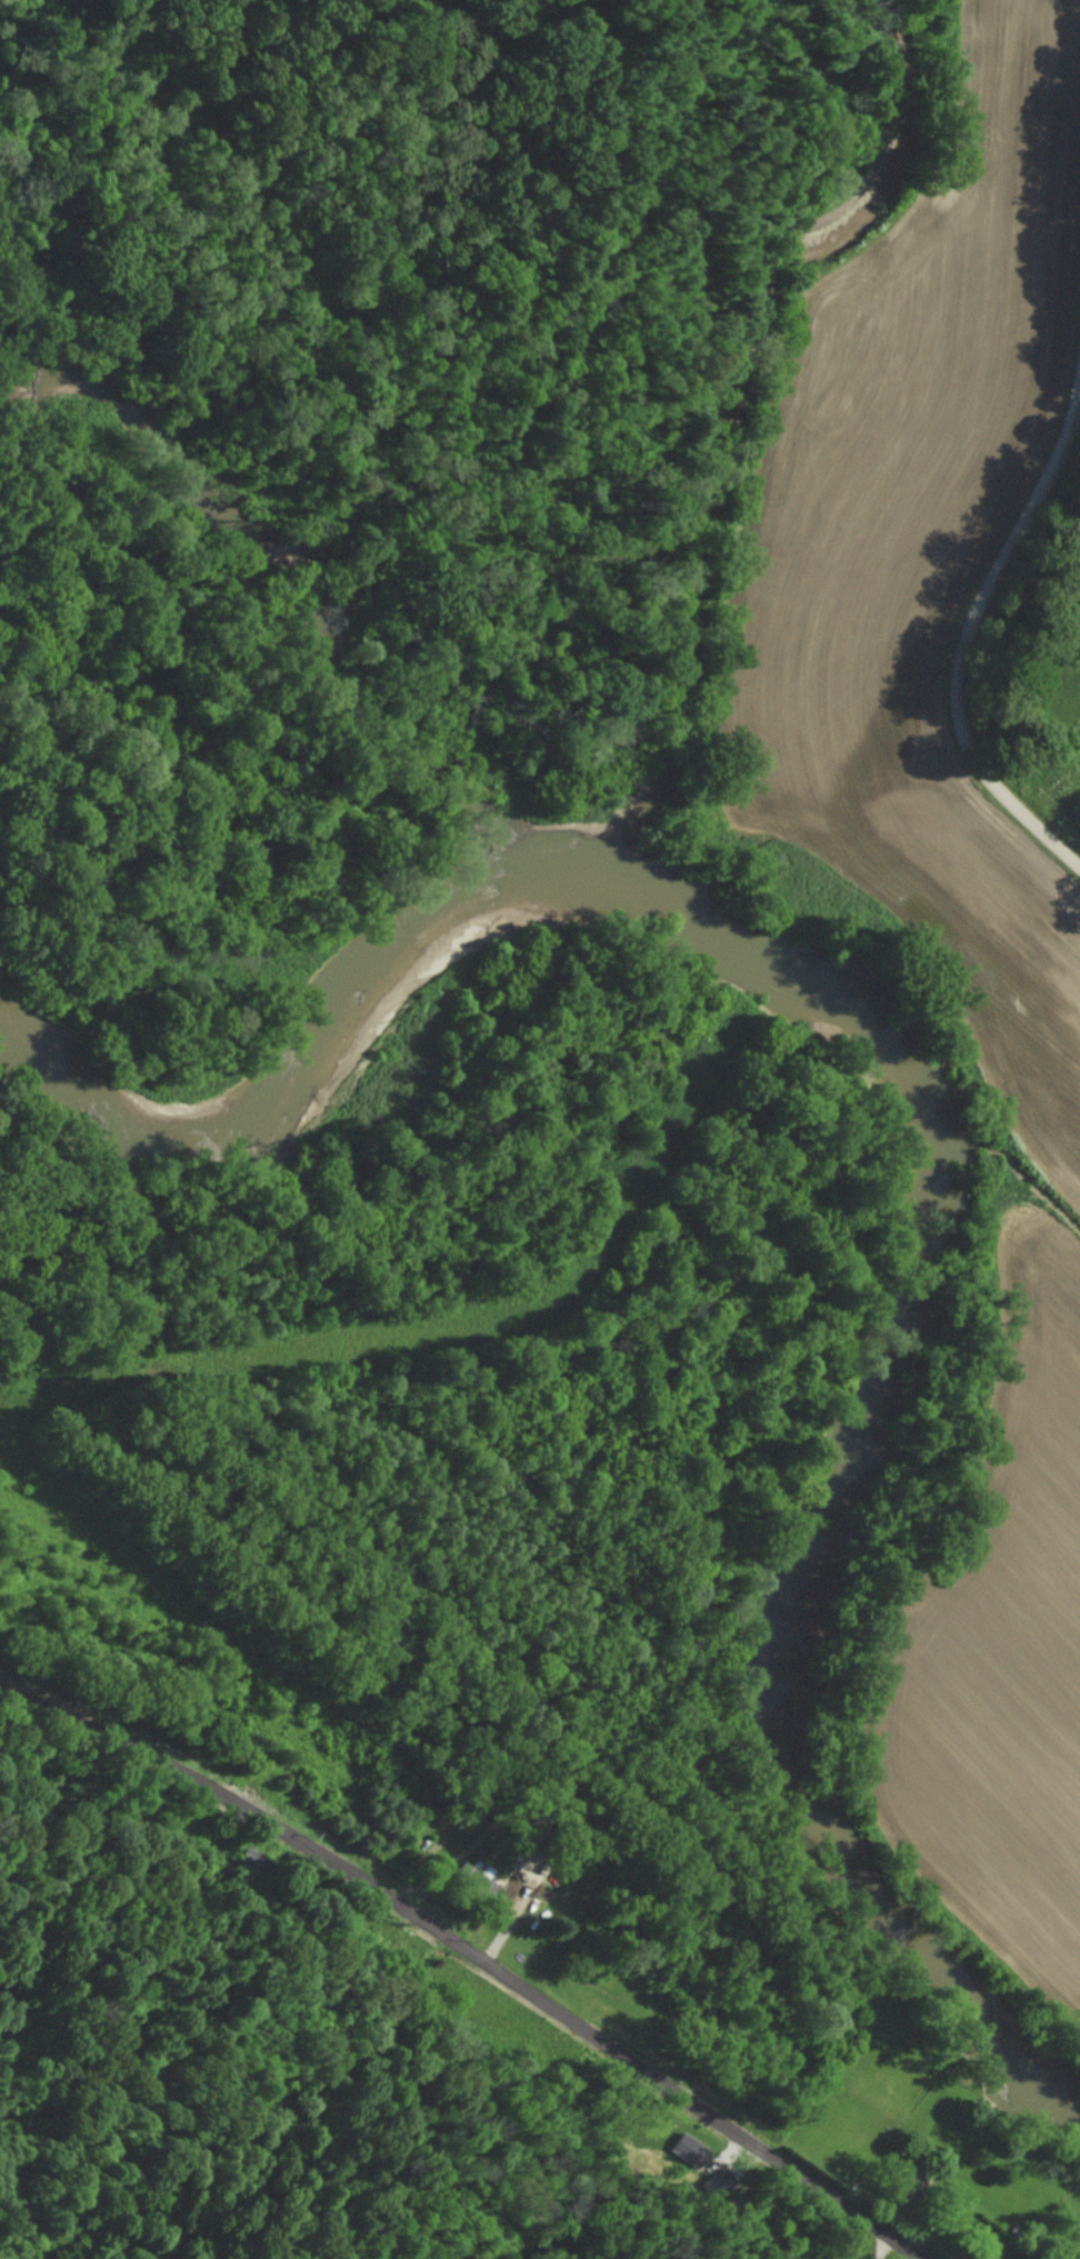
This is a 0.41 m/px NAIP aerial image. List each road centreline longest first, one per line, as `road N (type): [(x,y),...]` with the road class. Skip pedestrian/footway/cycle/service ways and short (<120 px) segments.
road 1 (residential): [(909,2258),(299,1847),(170,1771),(0,1692)]
road 2 (residential): [(1079,870),(976,768),(957,722),(954,683),(956,650),(1031,510),(1079,358)]

